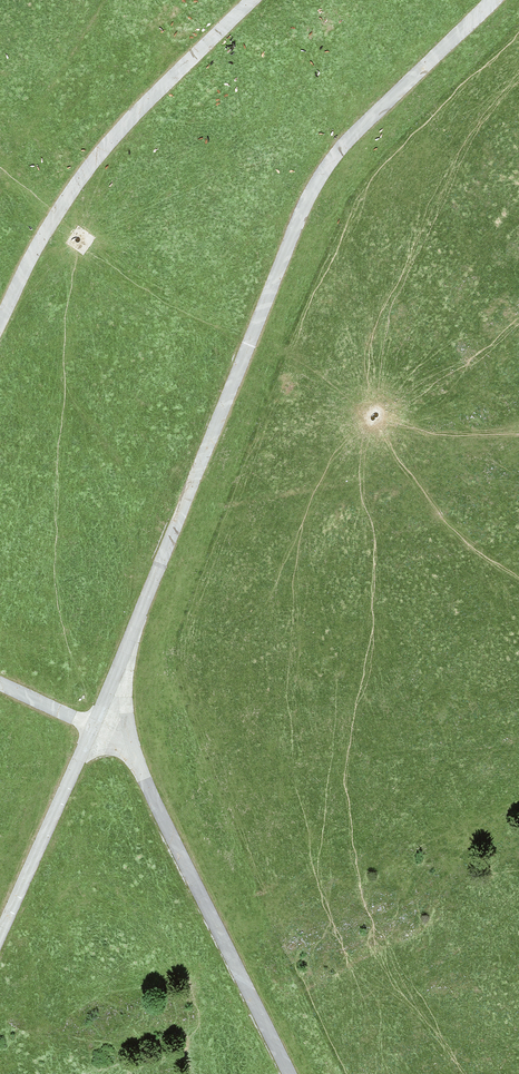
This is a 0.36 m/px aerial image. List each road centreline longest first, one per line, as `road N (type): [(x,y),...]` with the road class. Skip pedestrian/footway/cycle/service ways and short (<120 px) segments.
road 1 (track): [(496,0),(348,140),(321,178),(0,938)]
road 2 (track): [(111,687),(130,748),(290,1073)]
road 3 (track): [(0,324),(53,219),(94,161),(253,0)]

